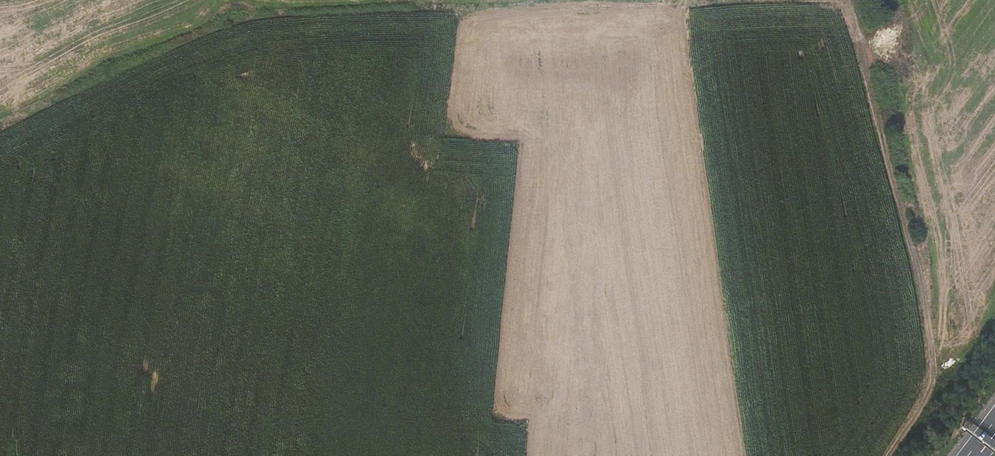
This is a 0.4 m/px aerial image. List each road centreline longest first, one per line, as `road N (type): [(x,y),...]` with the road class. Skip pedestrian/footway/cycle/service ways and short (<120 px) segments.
road 1 (track): [(0,126),(227,18),(743,0)]
road 2 (track): [(843,0),(937,382),(890,455)]

